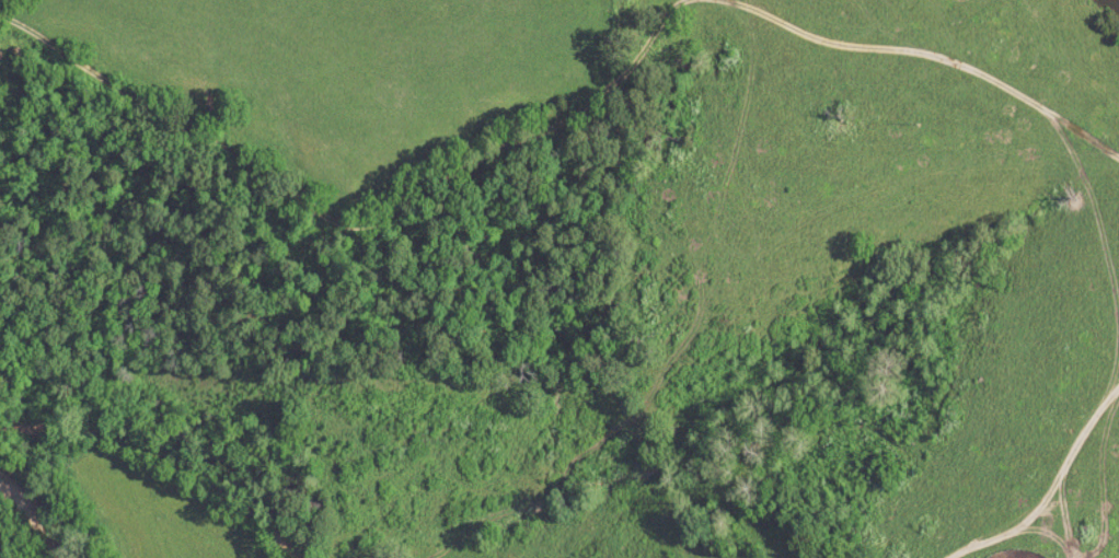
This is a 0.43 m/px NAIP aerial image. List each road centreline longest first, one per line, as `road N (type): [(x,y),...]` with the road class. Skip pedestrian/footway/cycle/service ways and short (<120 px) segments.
road 1 (residential): [(0,22),(160,117),(230,148),(325,179),(379,186),(452,136),(552,128),(585,103),(649,27),(673,9),(711,0)]
road 2 (residential): [(719,0),(821,39),(932,57),(980,75),(1118,158)]
road 3 (residential): [(101,415),(241,497),(299,557)]
road 4 (residential): [(958,557),(1046,505),(1118,393)]

